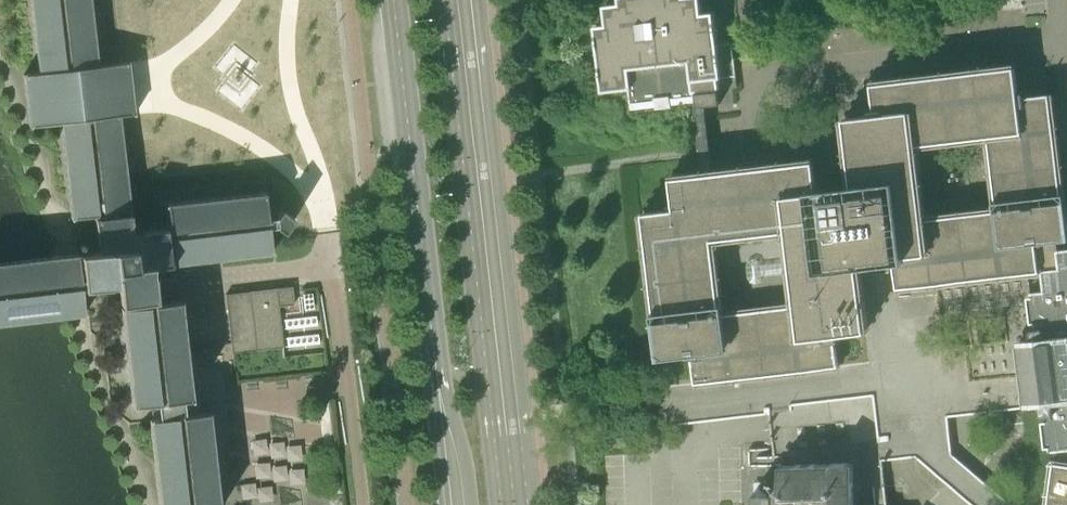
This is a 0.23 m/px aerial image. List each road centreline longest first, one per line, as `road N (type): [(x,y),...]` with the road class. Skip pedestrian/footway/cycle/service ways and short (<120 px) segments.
road 1 (secondary): [(503,504),(445,0)]
road 2 (secondary): [(394,0),(446,504)]

